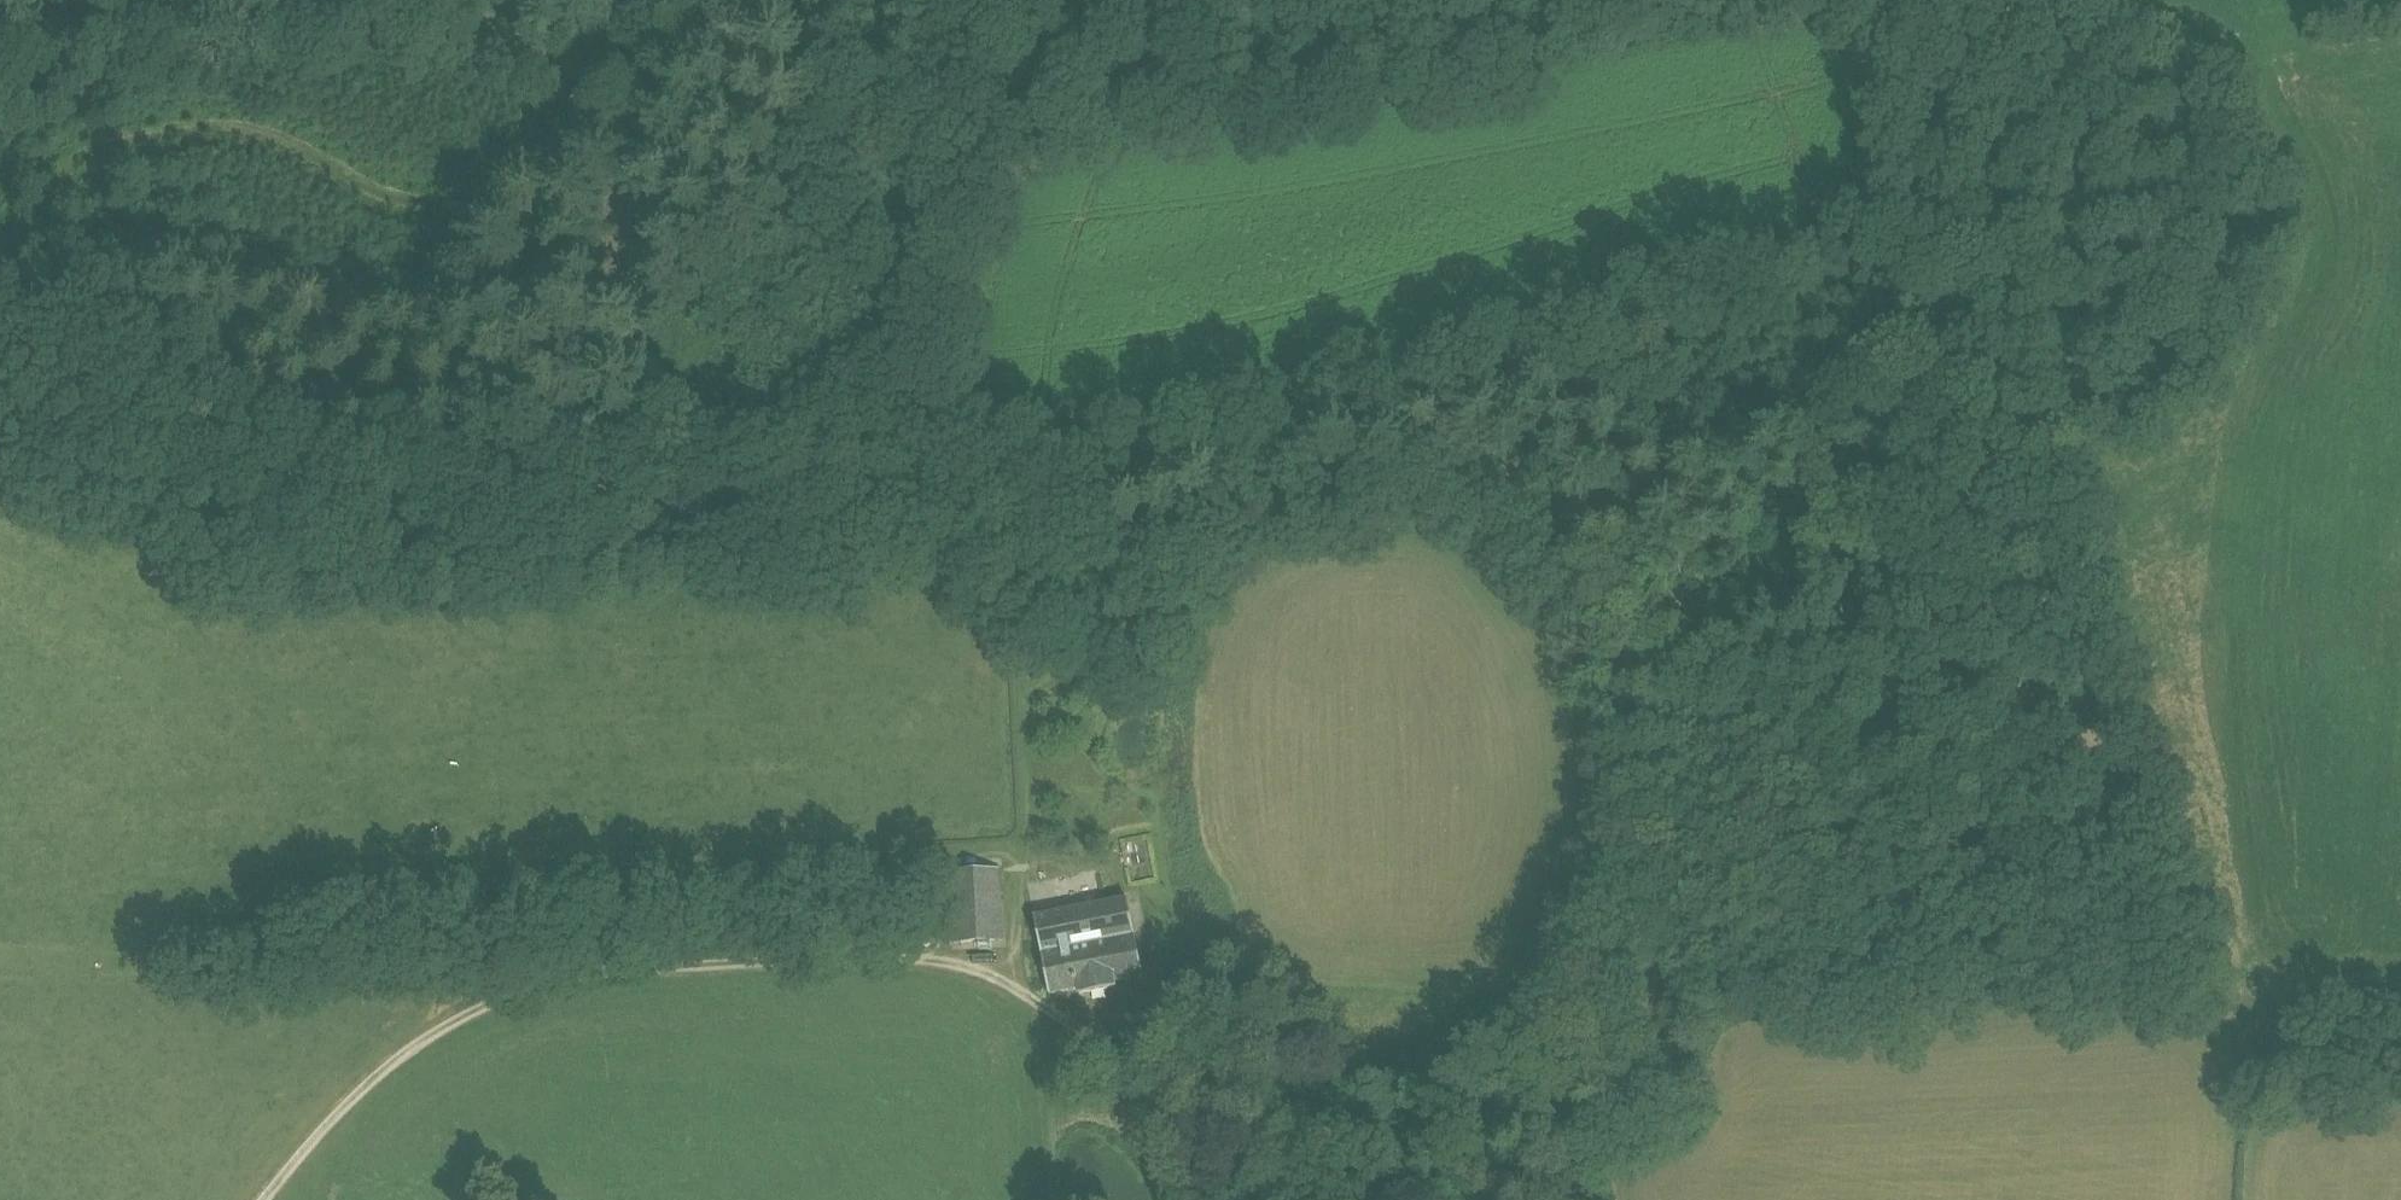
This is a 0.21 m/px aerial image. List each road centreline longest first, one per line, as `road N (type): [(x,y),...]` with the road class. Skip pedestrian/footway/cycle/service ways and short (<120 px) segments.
road 1 (track): [(1198,1199),(1121,1064),(1084,1030),(1002,980),(903,957),(624,971),(513,993),(388,1066),(265,1199)]
road 2 (track): [(2400,1017),(2257,1030)]

